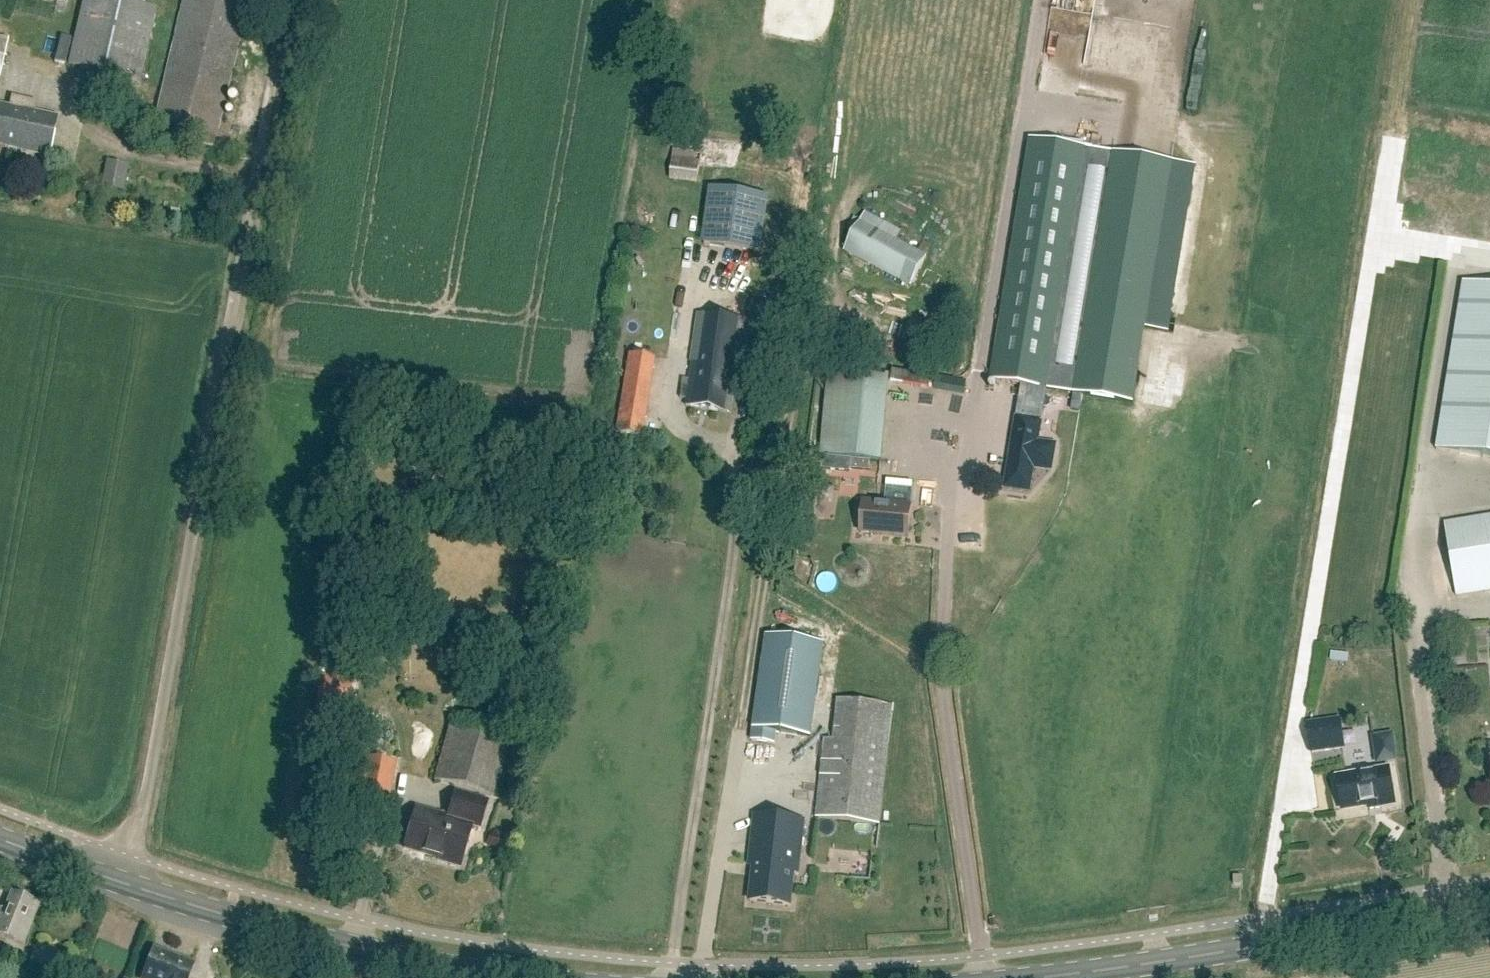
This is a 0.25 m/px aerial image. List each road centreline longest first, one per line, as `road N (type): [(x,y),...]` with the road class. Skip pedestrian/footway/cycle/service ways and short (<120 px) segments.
road 1 (unclassified): [(117,881),(146,793),(286,0)]
road 2 (secondary): [(1046,977),(1489,906)]
road 3 (secondary): [(117,881),(270,927),(518,977)]
road 4 (secondary): [(0,839),(117,881)]

